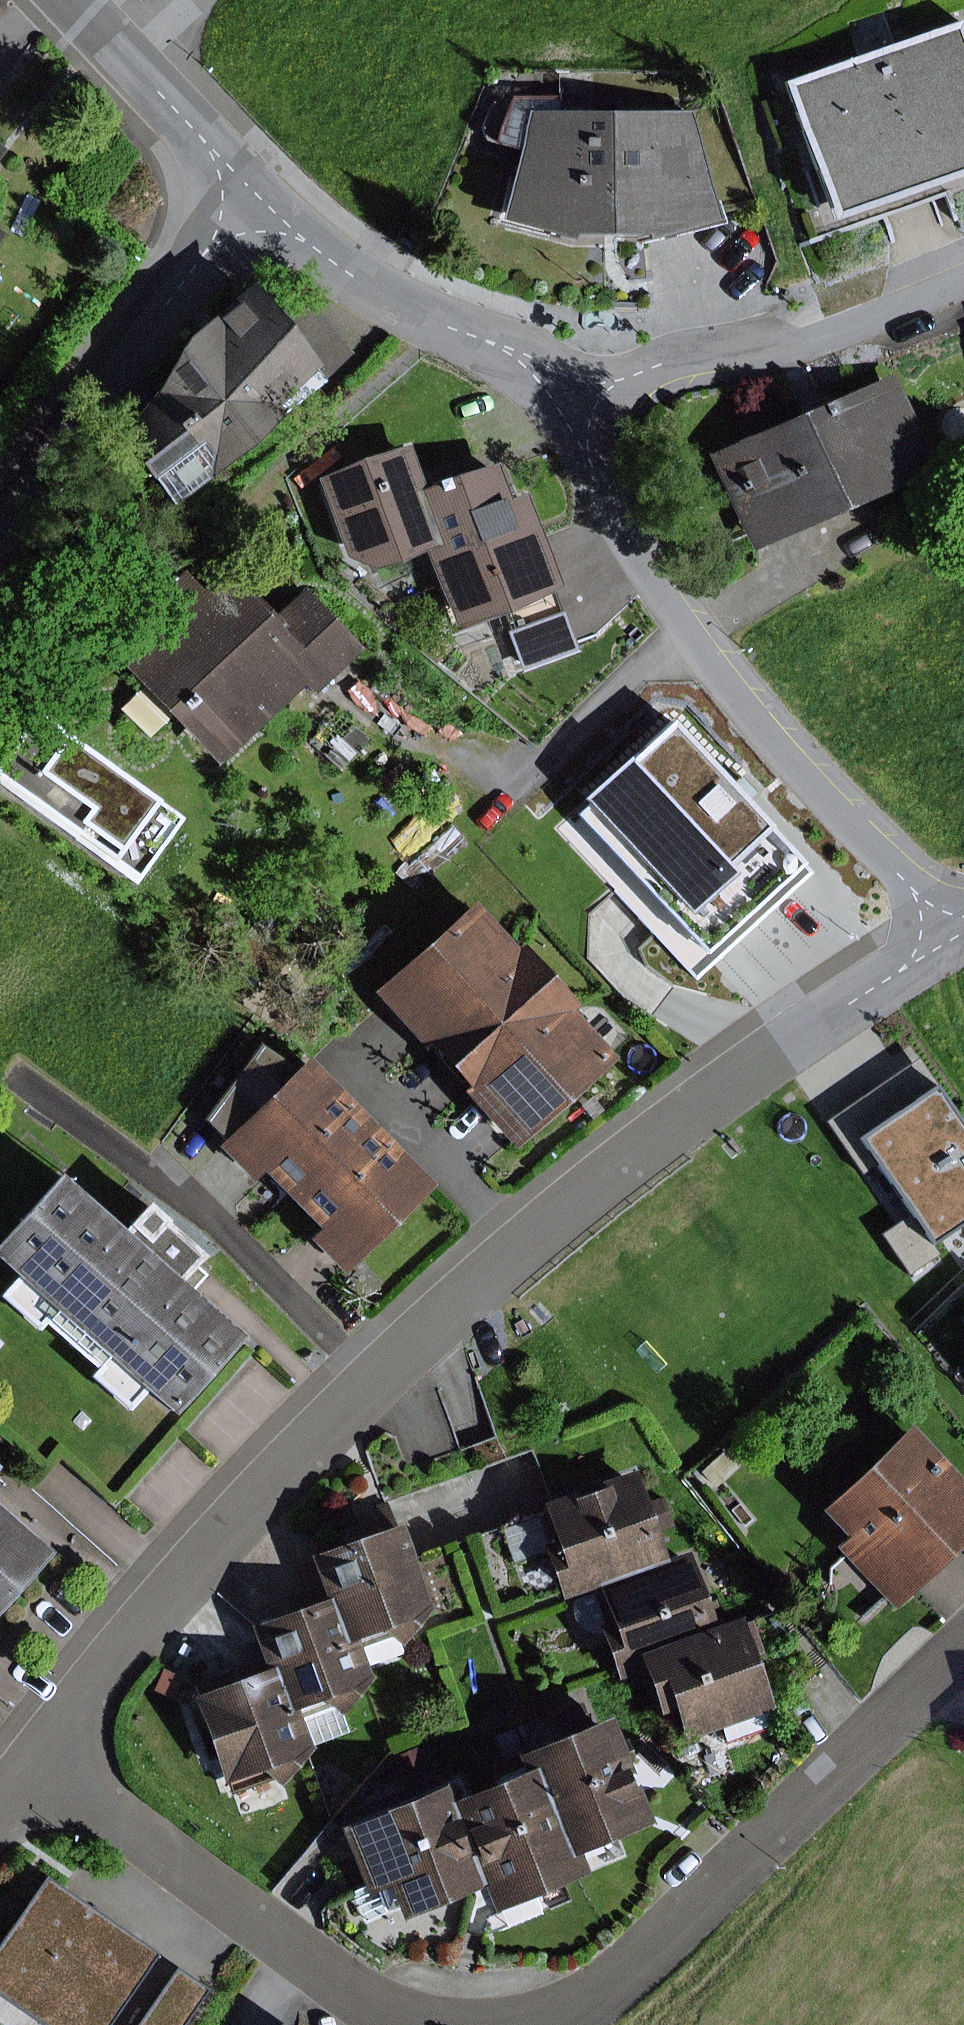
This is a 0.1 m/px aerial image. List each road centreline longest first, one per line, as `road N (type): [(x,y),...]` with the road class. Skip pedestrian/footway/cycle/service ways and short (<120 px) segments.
road 1 (residential): [(953,938),(649,1134),(394,1363),(152,1628),(49,1771)]
road 2 (residential): [(570,398),(620,529),(690,636),(803,776),(953,938)]
road 3 (residential): [(542,2024),(612,2003),(654,1974),(963,1670)]
road 4 (residential): [(49,1771),(146,1859),(384,2006),(430,2024)]
road 5 (residential): [(0,532),(251,192)]
road 6 (residential): [(963,282),(837,332),(687,355),(570,398)]
road 7 (residential): [(570,398),(541,368),(379,297),(251,192)]
road 8 (residential): [(251,192),(72,0)]

